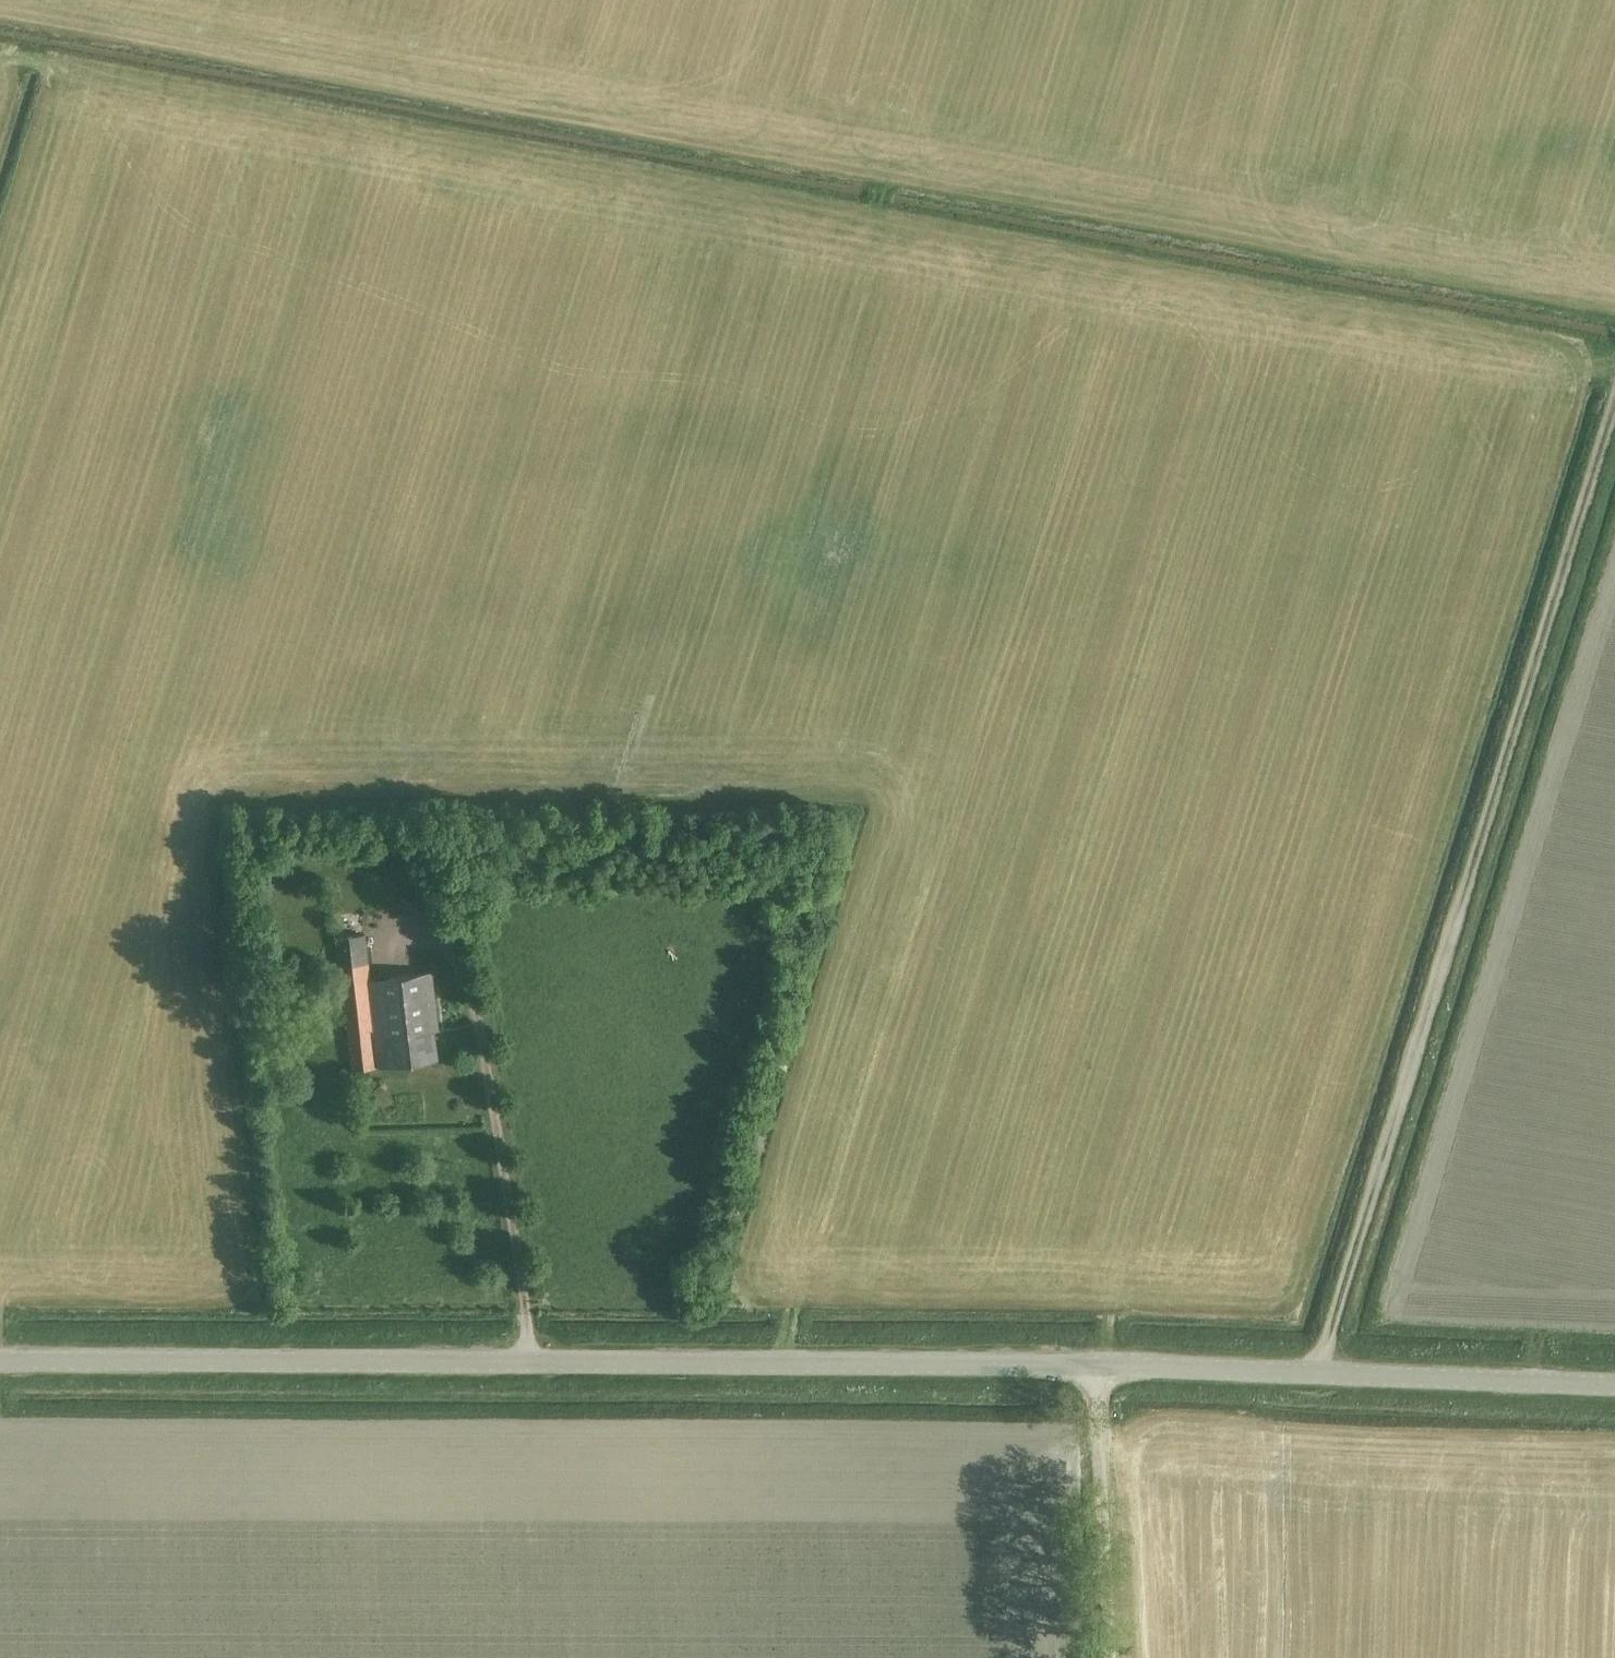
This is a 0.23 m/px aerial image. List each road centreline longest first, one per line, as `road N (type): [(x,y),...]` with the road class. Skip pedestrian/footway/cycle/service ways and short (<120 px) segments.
road 1 (tertiary): [(0,1356),(1095,1367),(1614,1387)]
road 2 (track): [(1314,1375),(1614,403)]

